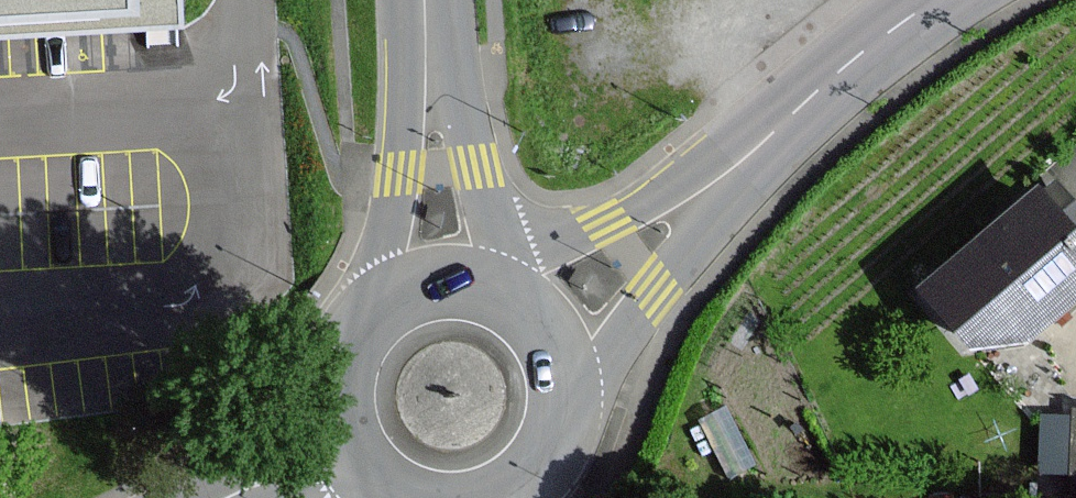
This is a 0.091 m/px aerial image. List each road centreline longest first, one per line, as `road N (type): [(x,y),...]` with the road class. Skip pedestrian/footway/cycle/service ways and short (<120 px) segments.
road 1 (secondary): [(572,397),(767,141)]
road 2 (primary): [(427,46),(375,305)]
road 3 (secondary): [(767,141),(535,250)]
road 4 (primary): [(501,264),(475,167),(427,46)]
road 5 (secondary): [(935,0),(767,141)]
road 6 (primary): [(375,305),(336,368),(341,441)]
road 7 (primary): [(509,291),(440,277),(375,305)]
road 8 (secondary): [(341,441),(227,497)]

